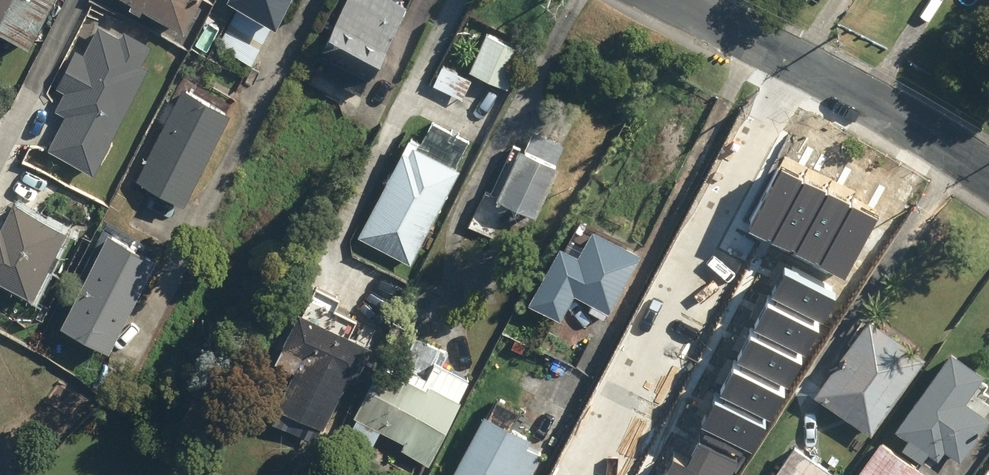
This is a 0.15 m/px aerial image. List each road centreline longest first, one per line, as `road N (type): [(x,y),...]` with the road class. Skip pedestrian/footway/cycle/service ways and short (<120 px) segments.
road 1 (residential): [(672,0),(929,131),(988,174)]

